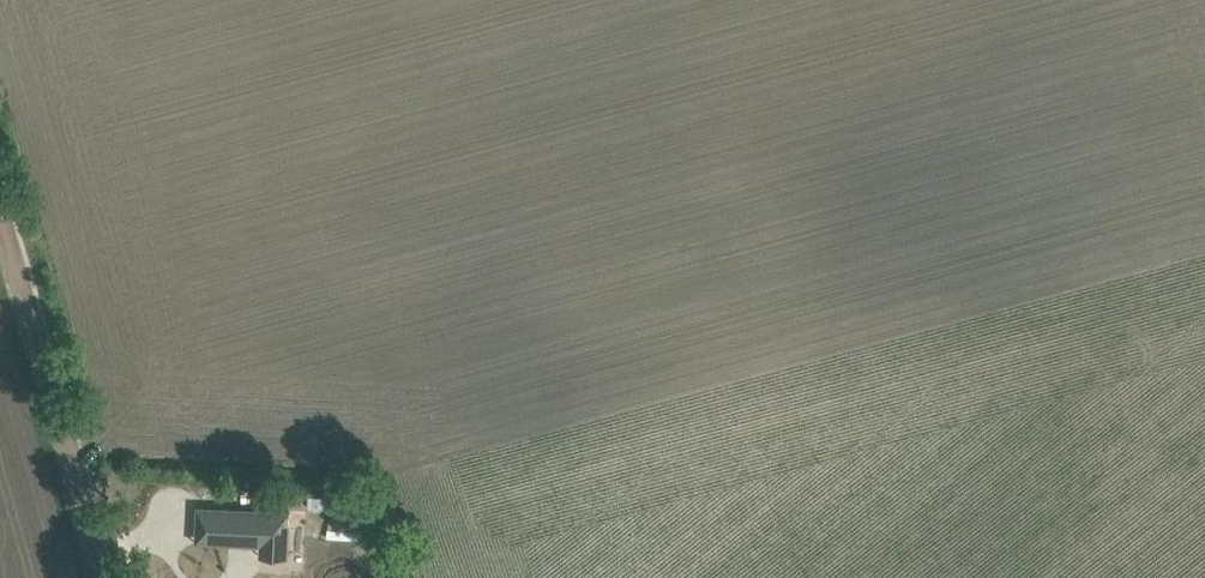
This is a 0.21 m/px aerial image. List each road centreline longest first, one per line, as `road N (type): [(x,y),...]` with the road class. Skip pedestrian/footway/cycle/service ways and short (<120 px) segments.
road 1 (track): [(0,196),(111,577)]

